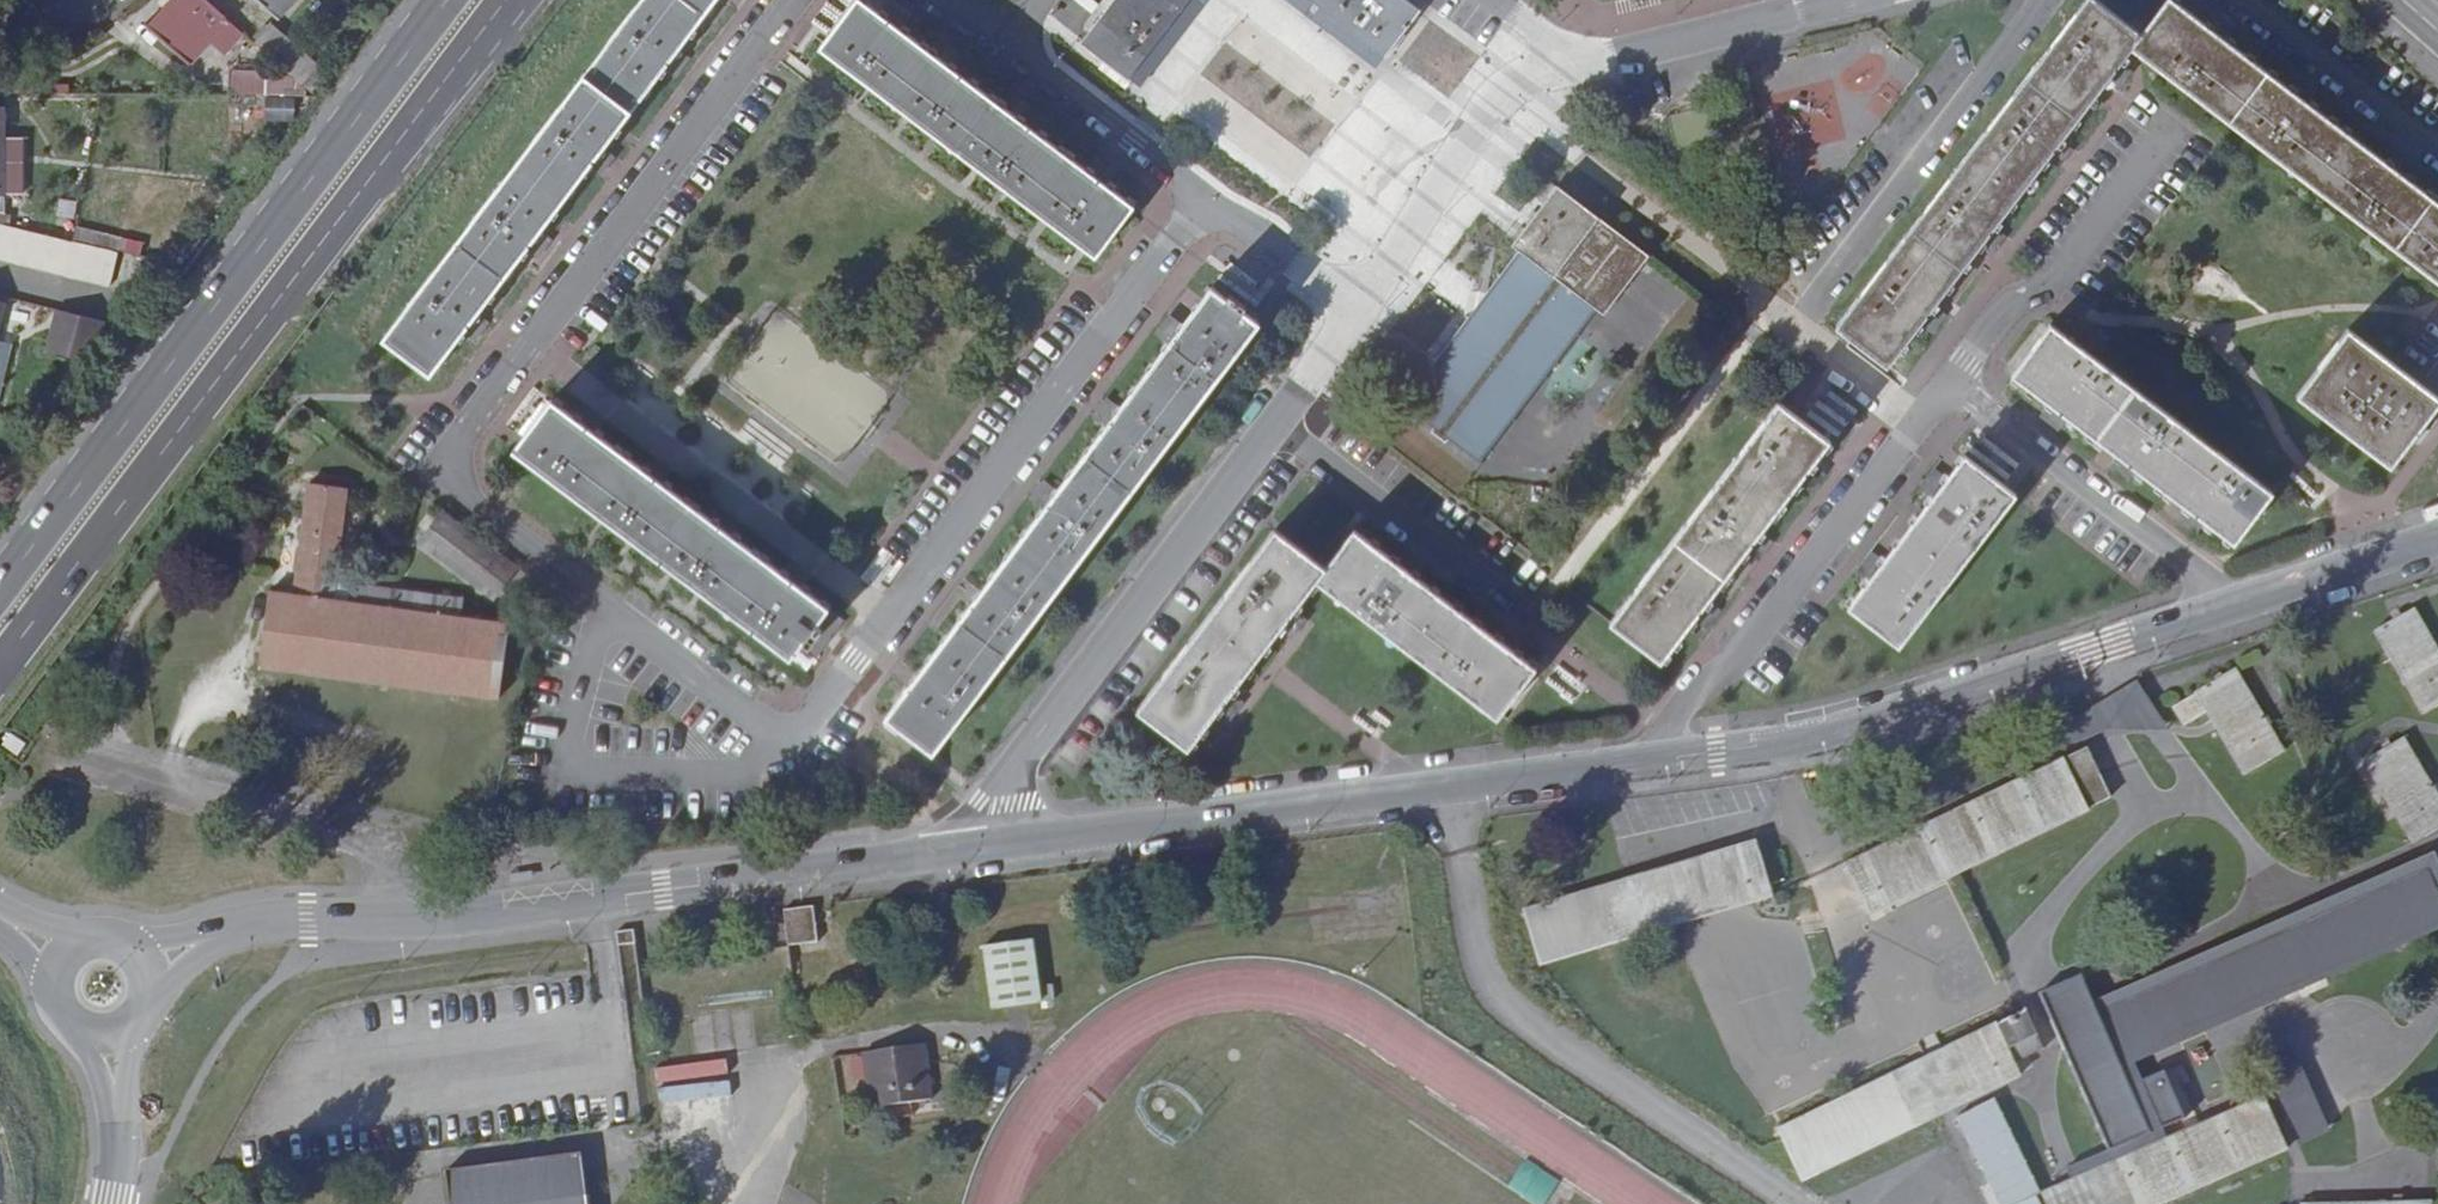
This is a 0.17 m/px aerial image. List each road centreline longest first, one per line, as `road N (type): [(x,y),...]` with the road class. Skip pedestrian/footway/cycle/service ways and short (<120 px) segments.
road 1 (residential): [(1213,207),(807,738),(762,735),(439,477),(451,441),(602,223),(772,0)]
road 2 (unclassified): [(2437,535),(1805,739),(984,843)]
road 3 (unclassified): [(984,843),(596,901),(408,920),(265,922),(145,963)]
road 4 (trunk): [(0,656),(501,0)]
road 5 (trunk): [(439,0),(0,576)]
road 6 (unclassified): [(1351,309),(992,803),(984,843)]
road 7 (unclassified): [(1562,68),(1532,87),(1351,309)]
road 8 (unclassified): [(1839,0),(1562,68)]
road 9 (residential): [(1213,207),(992,41)]
road 10 (residential): [(2246,0),(2437,153)]
road 11 (residential): [(1351,309),(1213,207)]
road 12 (residential): [(107,1035),(119,1126),(110,1203)]
road 13 (track): [(169,789),(191,726),(240,655)]

